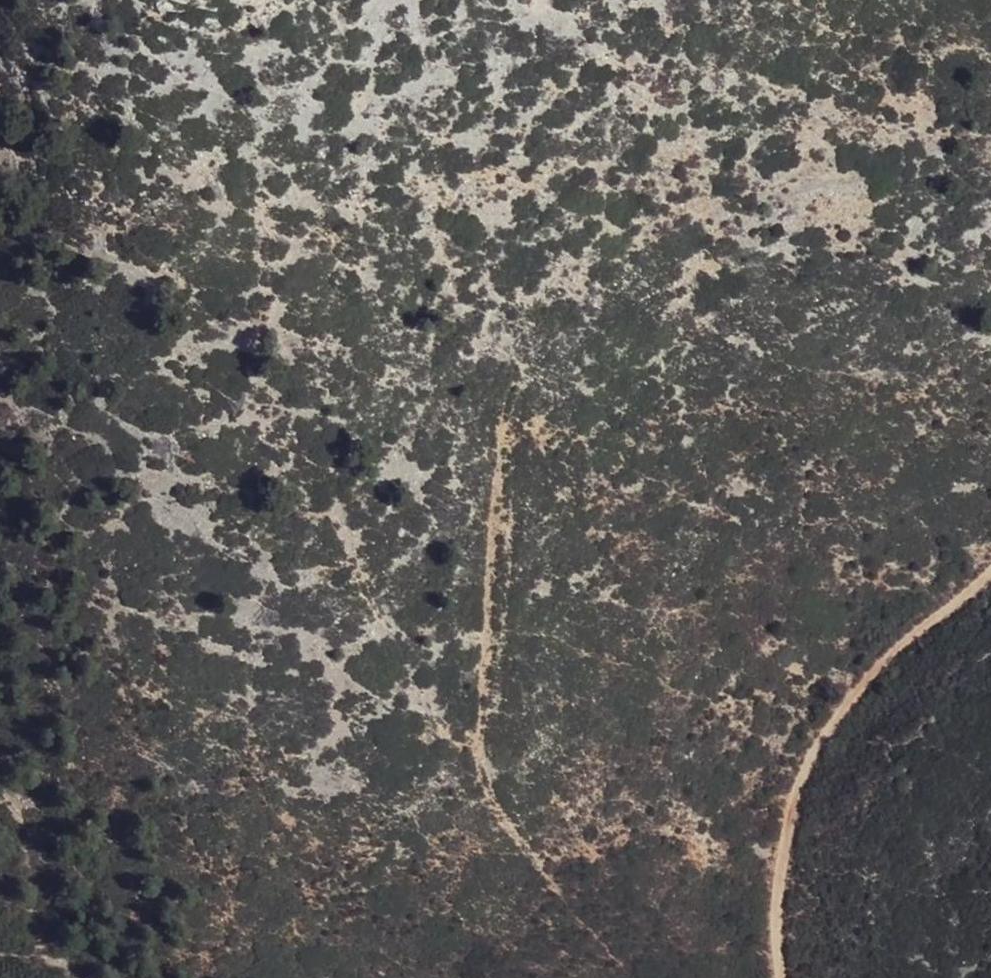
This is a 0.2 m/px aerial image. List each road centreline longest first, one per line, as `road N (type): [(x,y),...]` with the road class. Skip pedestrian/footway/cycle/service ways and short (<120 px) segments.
road 1 (track): [(990,566),(852,680),(805,751),(780,810),(769,912),(777,977)]

